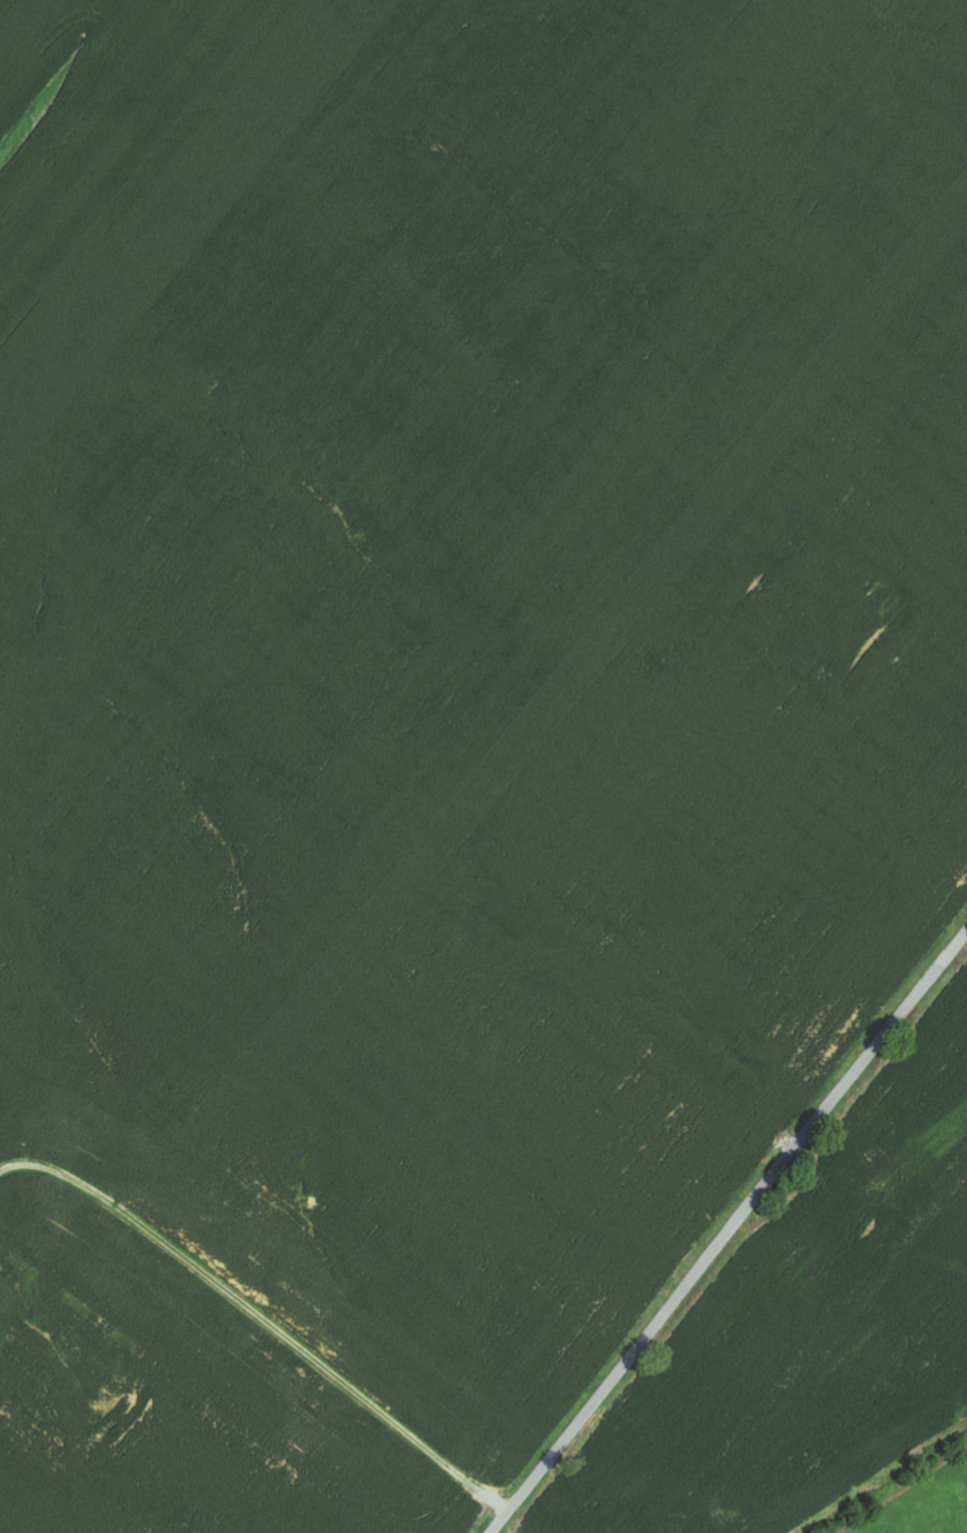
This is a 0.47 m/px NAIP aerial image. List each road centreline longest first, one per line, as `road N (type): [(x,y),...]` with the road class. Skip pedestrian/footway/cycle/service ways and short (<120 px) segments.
road 1 (residential): [(492,1532),(966,936)]
road 2 (residential): [(537,1477),(87,1144),(28,1144),(0,1156)]

